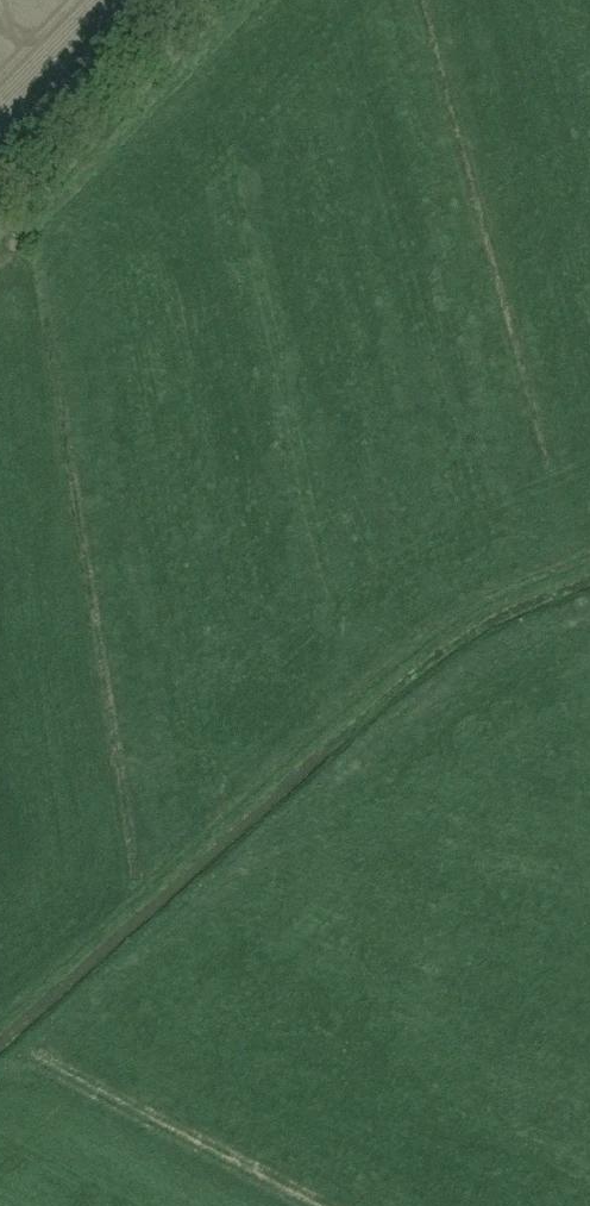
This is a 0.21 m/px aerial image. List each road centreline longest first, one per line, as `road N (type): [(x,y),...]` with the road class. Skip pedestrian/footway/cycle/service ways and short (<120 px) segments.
road 1 (unclassified): [(0,230),(224,0)]

